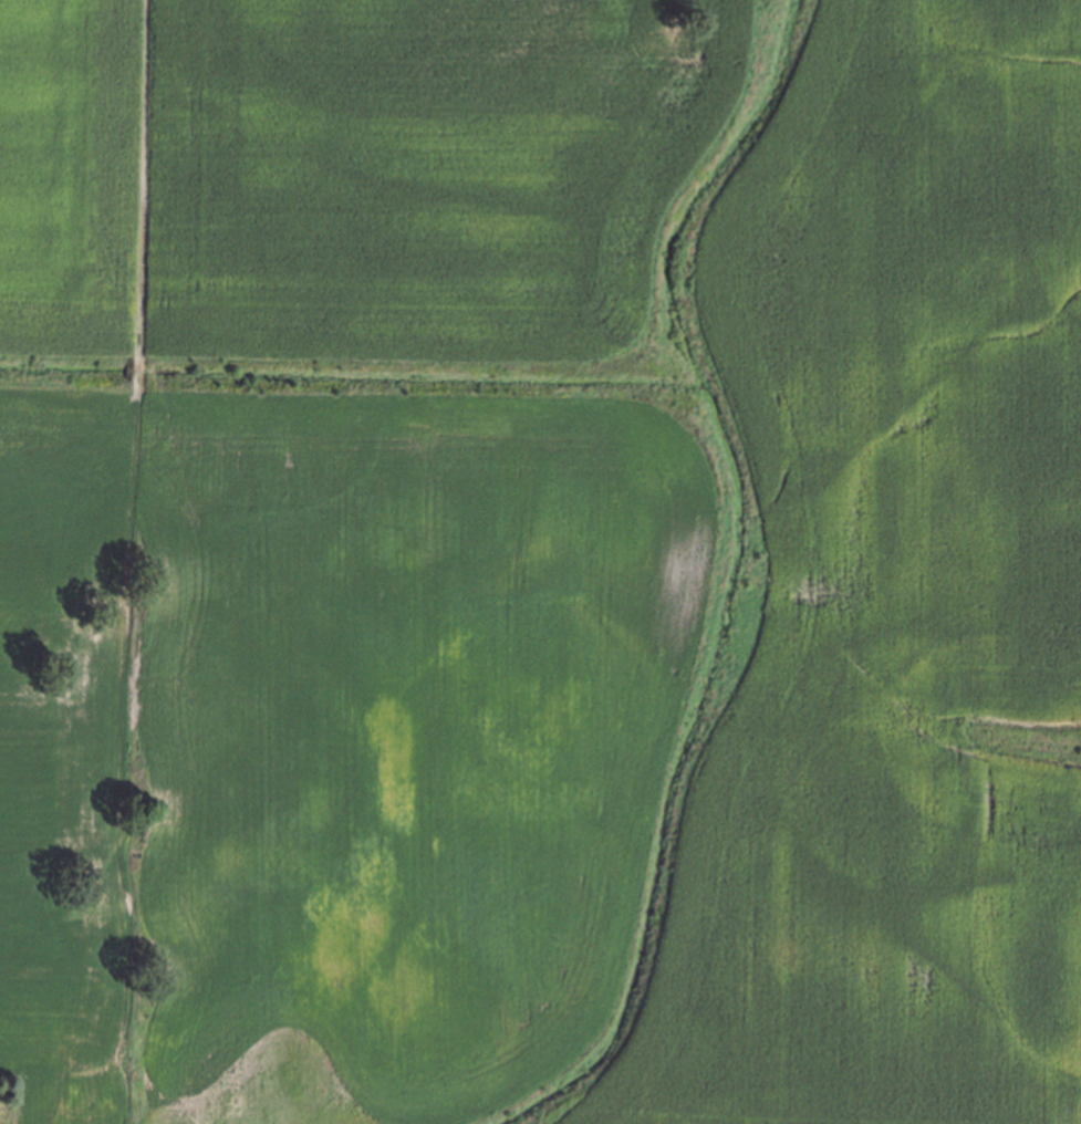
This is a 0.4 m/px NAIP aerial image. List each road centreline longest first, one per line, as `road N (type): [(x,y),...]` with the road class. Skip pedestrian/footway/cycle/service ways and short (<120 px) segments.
road 1 (track): [(143,0),(141,385),(112,855),(134,974),(115,1066),(126,1123)]

